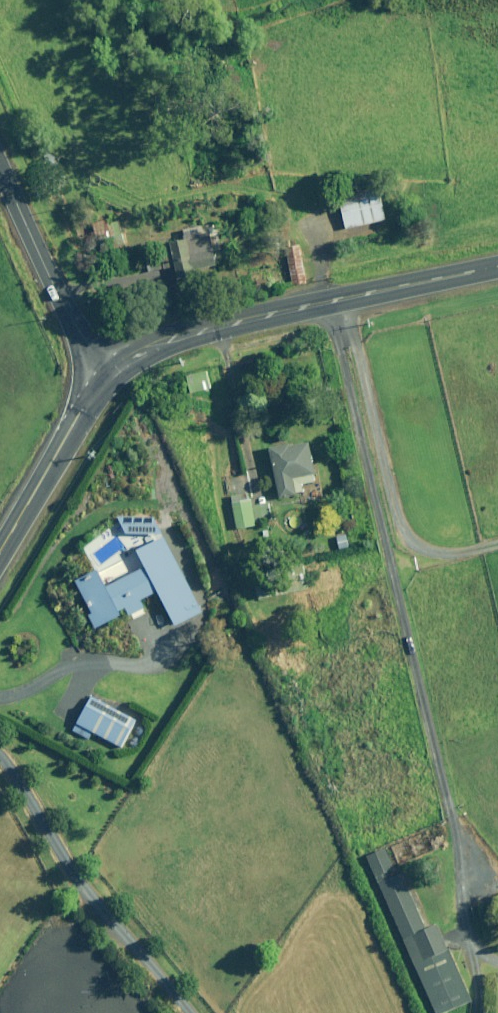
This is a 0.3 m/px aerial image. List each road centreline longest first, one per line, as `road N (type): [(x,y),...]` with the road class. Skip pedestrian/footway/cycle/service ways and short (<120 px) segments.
road 1 (tertiary): [(497,266),(195,328),(110,366)]
road 2 (unclassified): [(110,366),(60,299),(0,166)]
road 3 (tertiary): [(110,366),(0,551)]

